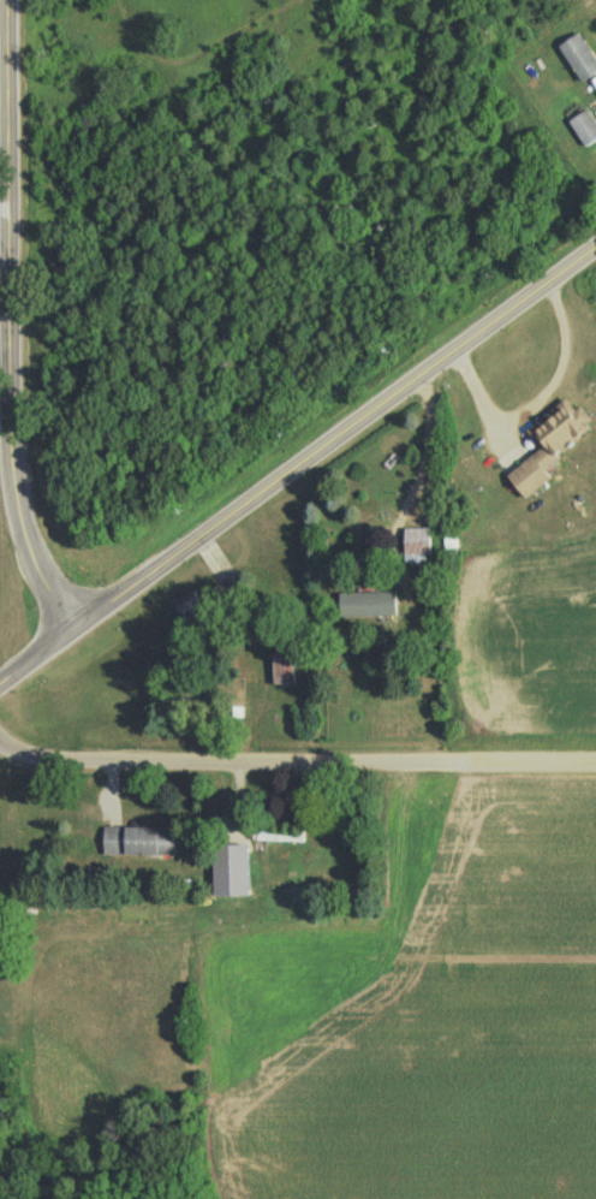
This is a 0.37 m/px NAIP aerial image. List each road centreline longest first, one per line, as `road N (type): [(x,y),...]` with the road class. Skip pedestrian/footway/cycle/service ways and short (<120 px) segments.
road 1 (tertiary): [(4,678),(595,242)]
road 2 (tertiary): [(4,678),(0,0)]
road 3 (residential): [(0,764),(595,764)]
road 4 (residential): [(411,764),(394,1198)]

